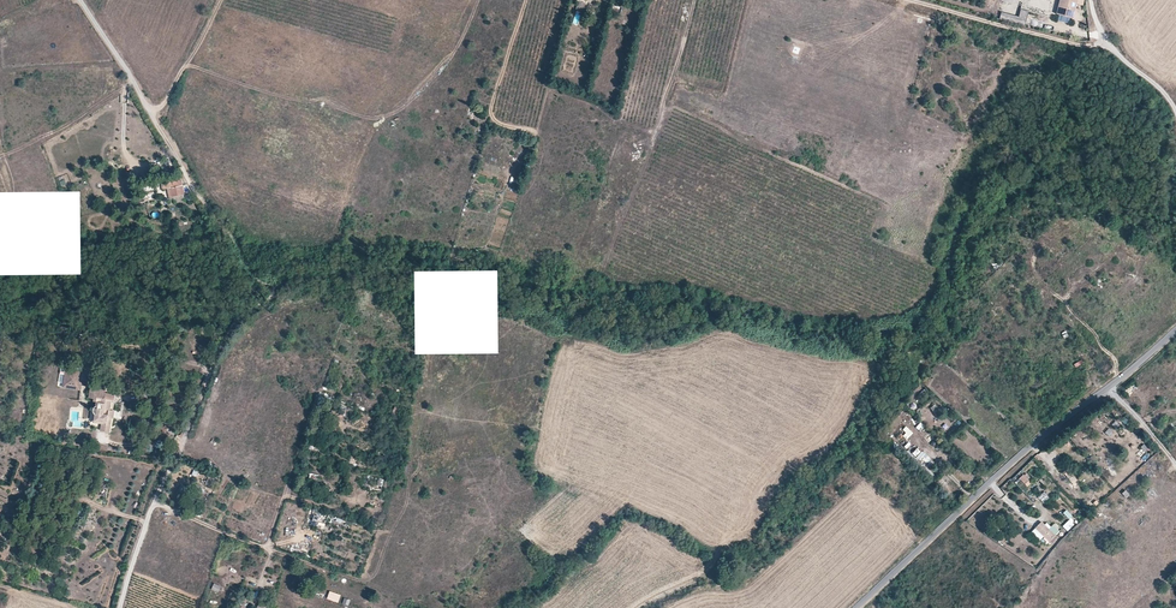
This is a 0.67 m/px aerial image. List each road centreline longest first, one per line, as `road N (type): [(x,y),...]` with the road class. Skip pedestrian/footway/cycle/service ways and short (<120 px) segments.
road 1 (track): [(119,607),(148,516),(224,341),(272,289),(191,184),(80,0)]
road 2 (tertiary): [(857,607),(1011,462),(1175,328)]
road 3 (track): [(695,0),(662,116),(603,268)]
road 4 (track): [(915,0),(1074,44),(1107,42)]
road 5 (unclassified): [(1175,111),(1104,39),(1092,0)]
road 6 (track): [(150,111),(172,92),(221,0)]

